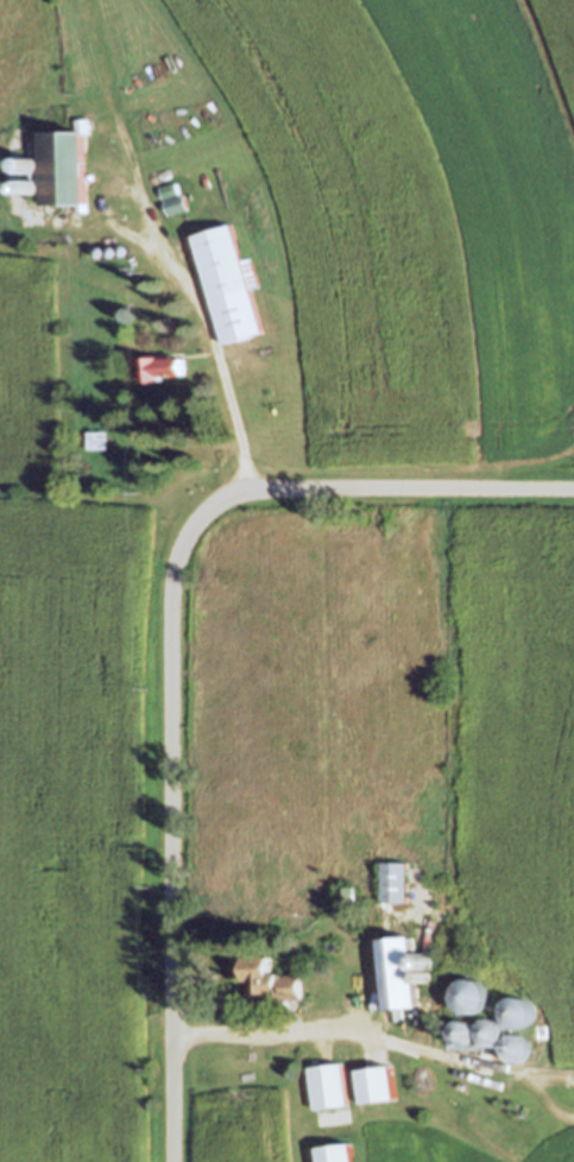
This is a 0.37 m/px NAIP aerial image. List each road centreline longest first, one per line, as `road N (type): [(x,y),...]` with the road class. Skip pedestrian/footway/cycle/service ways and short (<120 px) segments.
road 1 (residential): [(573,490),(248,491),(198,519),(175,586),(165,905),(170,1161)]

